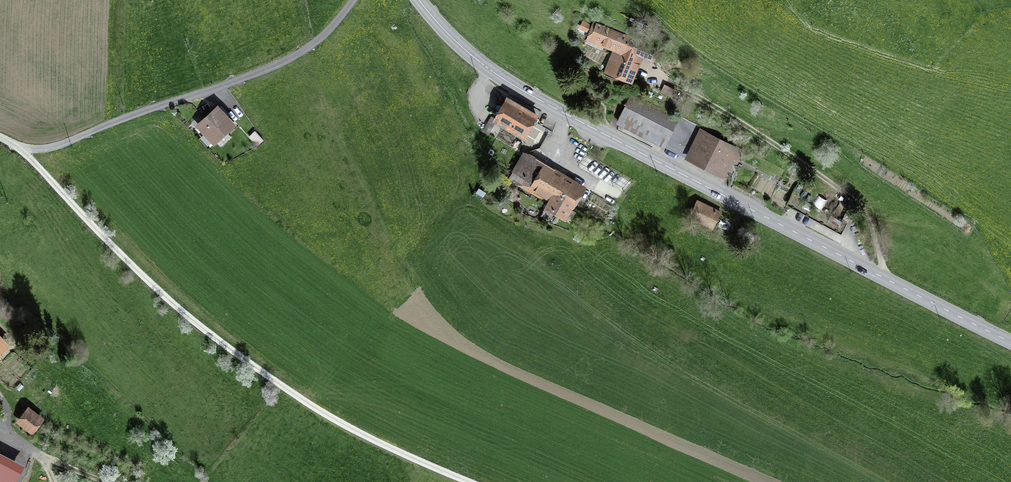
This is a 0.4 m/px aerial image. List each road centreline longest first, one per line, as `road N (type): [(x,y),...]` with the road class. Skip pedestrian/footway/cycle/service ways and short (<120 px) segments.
road 1 (tertiary): [(420,0),(472,56),(545,104),(1010,341)]

